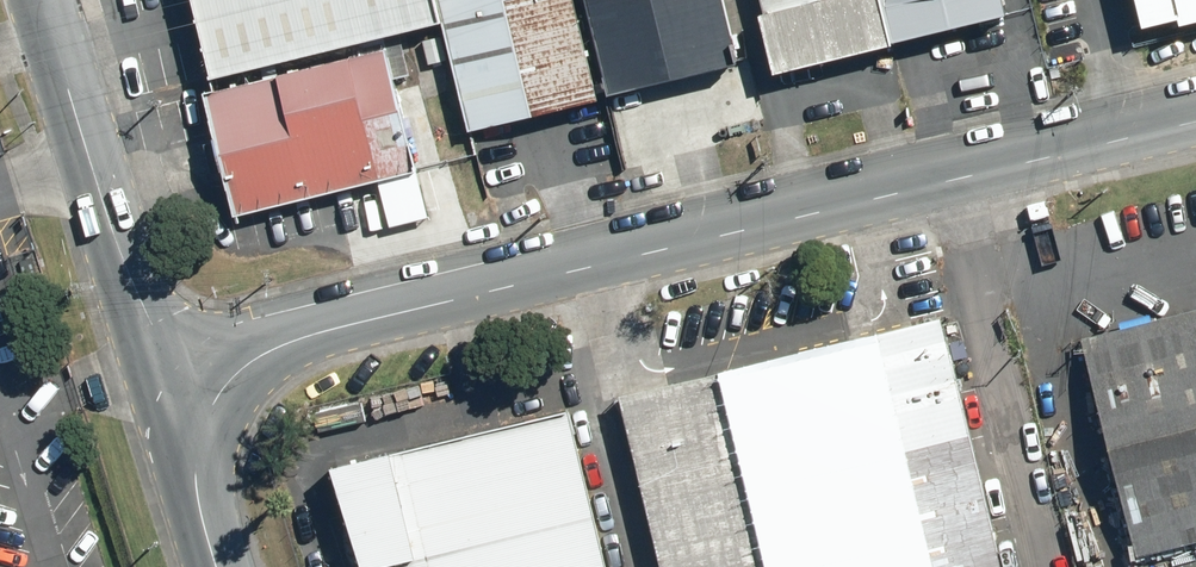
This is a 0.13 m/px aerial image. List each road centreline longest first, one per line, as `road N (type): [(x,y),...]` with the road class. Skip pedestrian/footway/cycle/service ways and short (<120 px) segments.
road 1 (tertiary): [(1195,121),(298,339),(254,360),(220,392)]
road 2 (unclassified): [(39,0),(120,274),(152,326),(220,392)]
road 3 (tertiary): [(220,392),(196,455),(217,566)]

